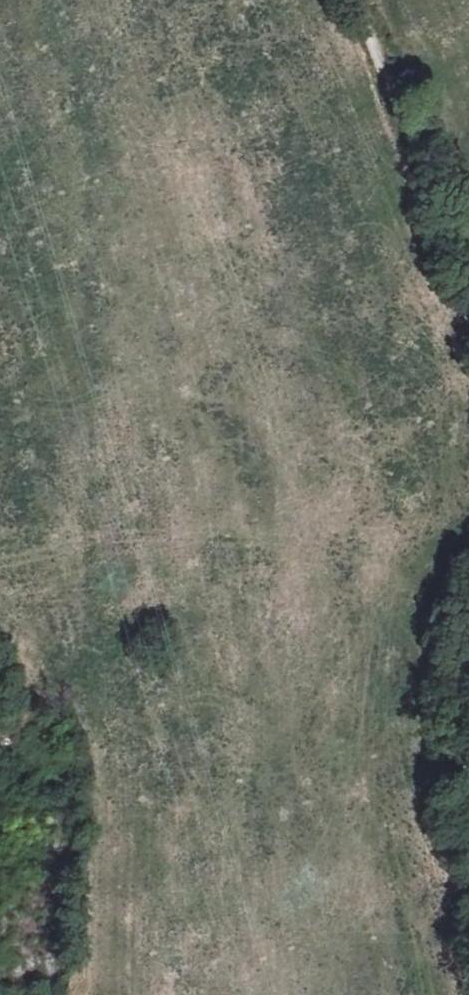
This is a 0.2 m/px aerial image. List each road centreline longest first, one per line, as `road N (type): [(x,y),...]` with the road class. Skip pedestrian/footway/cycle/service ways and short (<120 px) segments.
road 1 (track): [(361,0),(468,265)]

